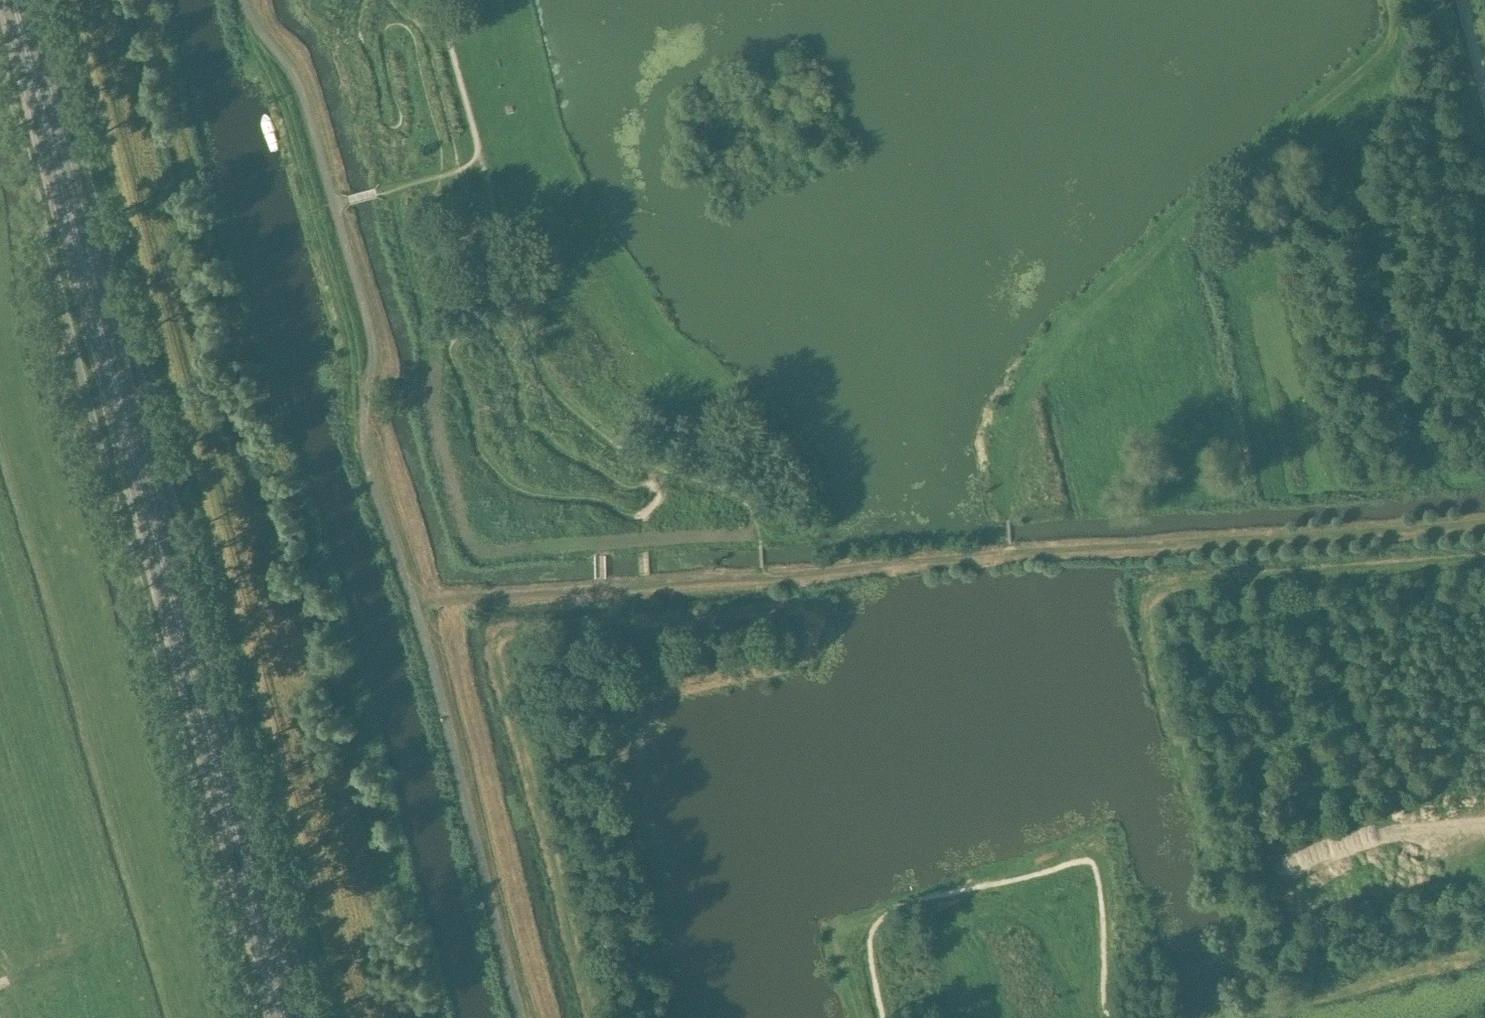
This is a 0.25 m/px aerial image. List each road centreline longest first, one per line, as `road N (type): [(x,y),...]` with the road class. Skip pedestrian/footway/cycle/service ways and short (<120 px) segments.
road 1 (primary): [(283,1017),(14,0)]

